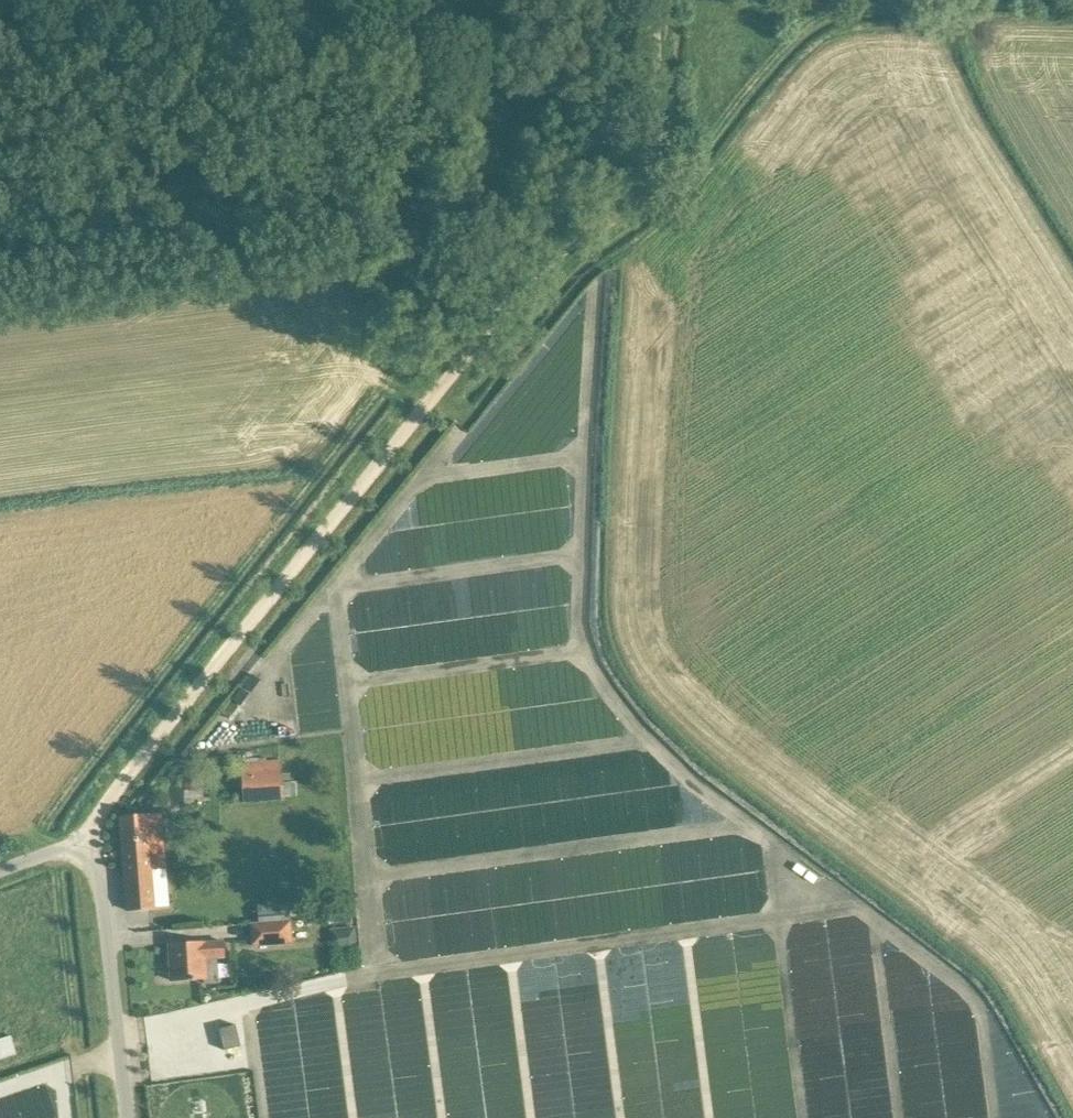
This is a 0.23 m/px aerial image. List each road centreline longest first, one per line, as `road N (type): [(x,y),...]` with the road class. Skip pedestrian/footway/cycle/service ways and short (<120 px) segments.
road 1 (track): [(674,0),(670,135),(649,197),(526,303),(99,829)]
road 2 (unclassified): [(131,1117),(99,829),(0,865)]

